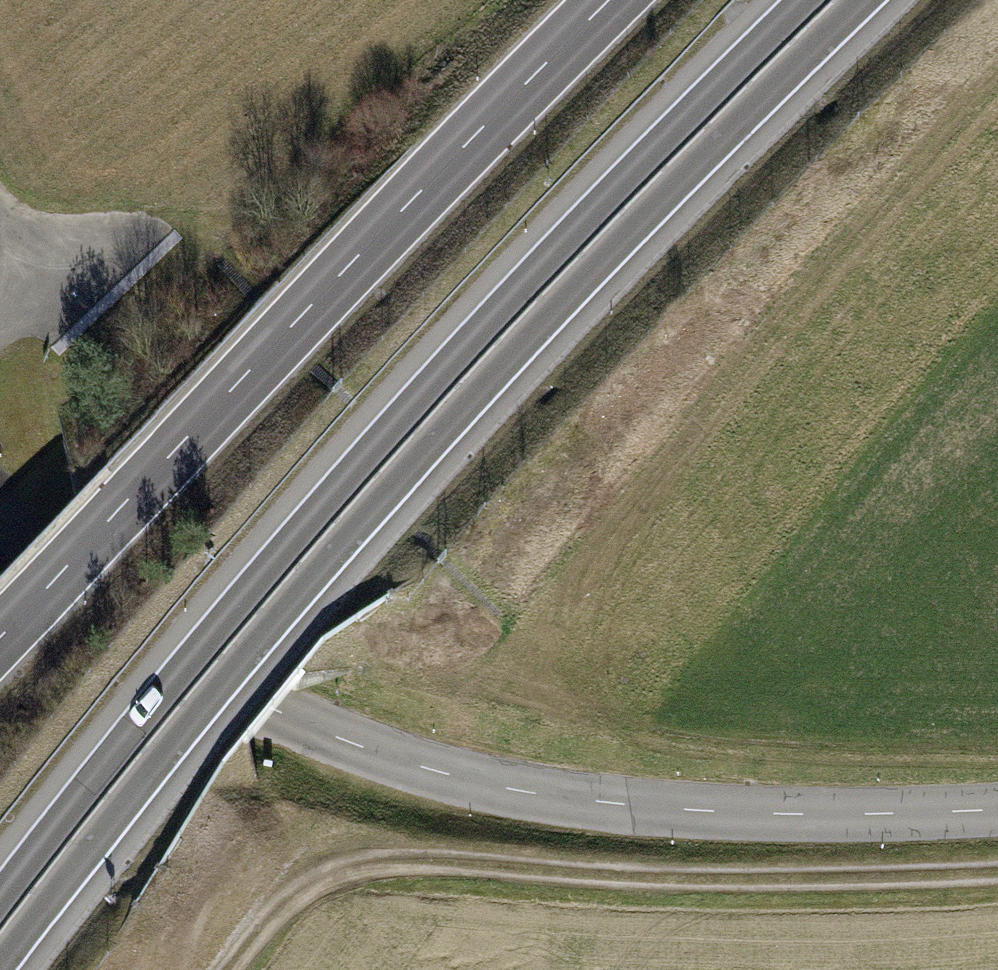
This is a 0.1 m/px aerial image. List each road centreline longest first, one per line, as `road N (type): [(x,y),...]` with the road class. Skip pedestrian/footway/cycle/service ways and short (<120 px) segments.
road 1 (trunk): [(0,963),(381,499),(584,278),(862,0)]
road 2 (trunk): [(803,0),(352,470),(0,899)]
road 3 (tertiary): [(0,510),(108,608),(188,662),(276,710),(435,771),(521,791),(700,810),(997,809)]
road 4 (primary): [(0,637),(609,0)]
road 5 (track): [(228,969),(282,907),(331,874),(373,863),(726,880),(997,872)]

